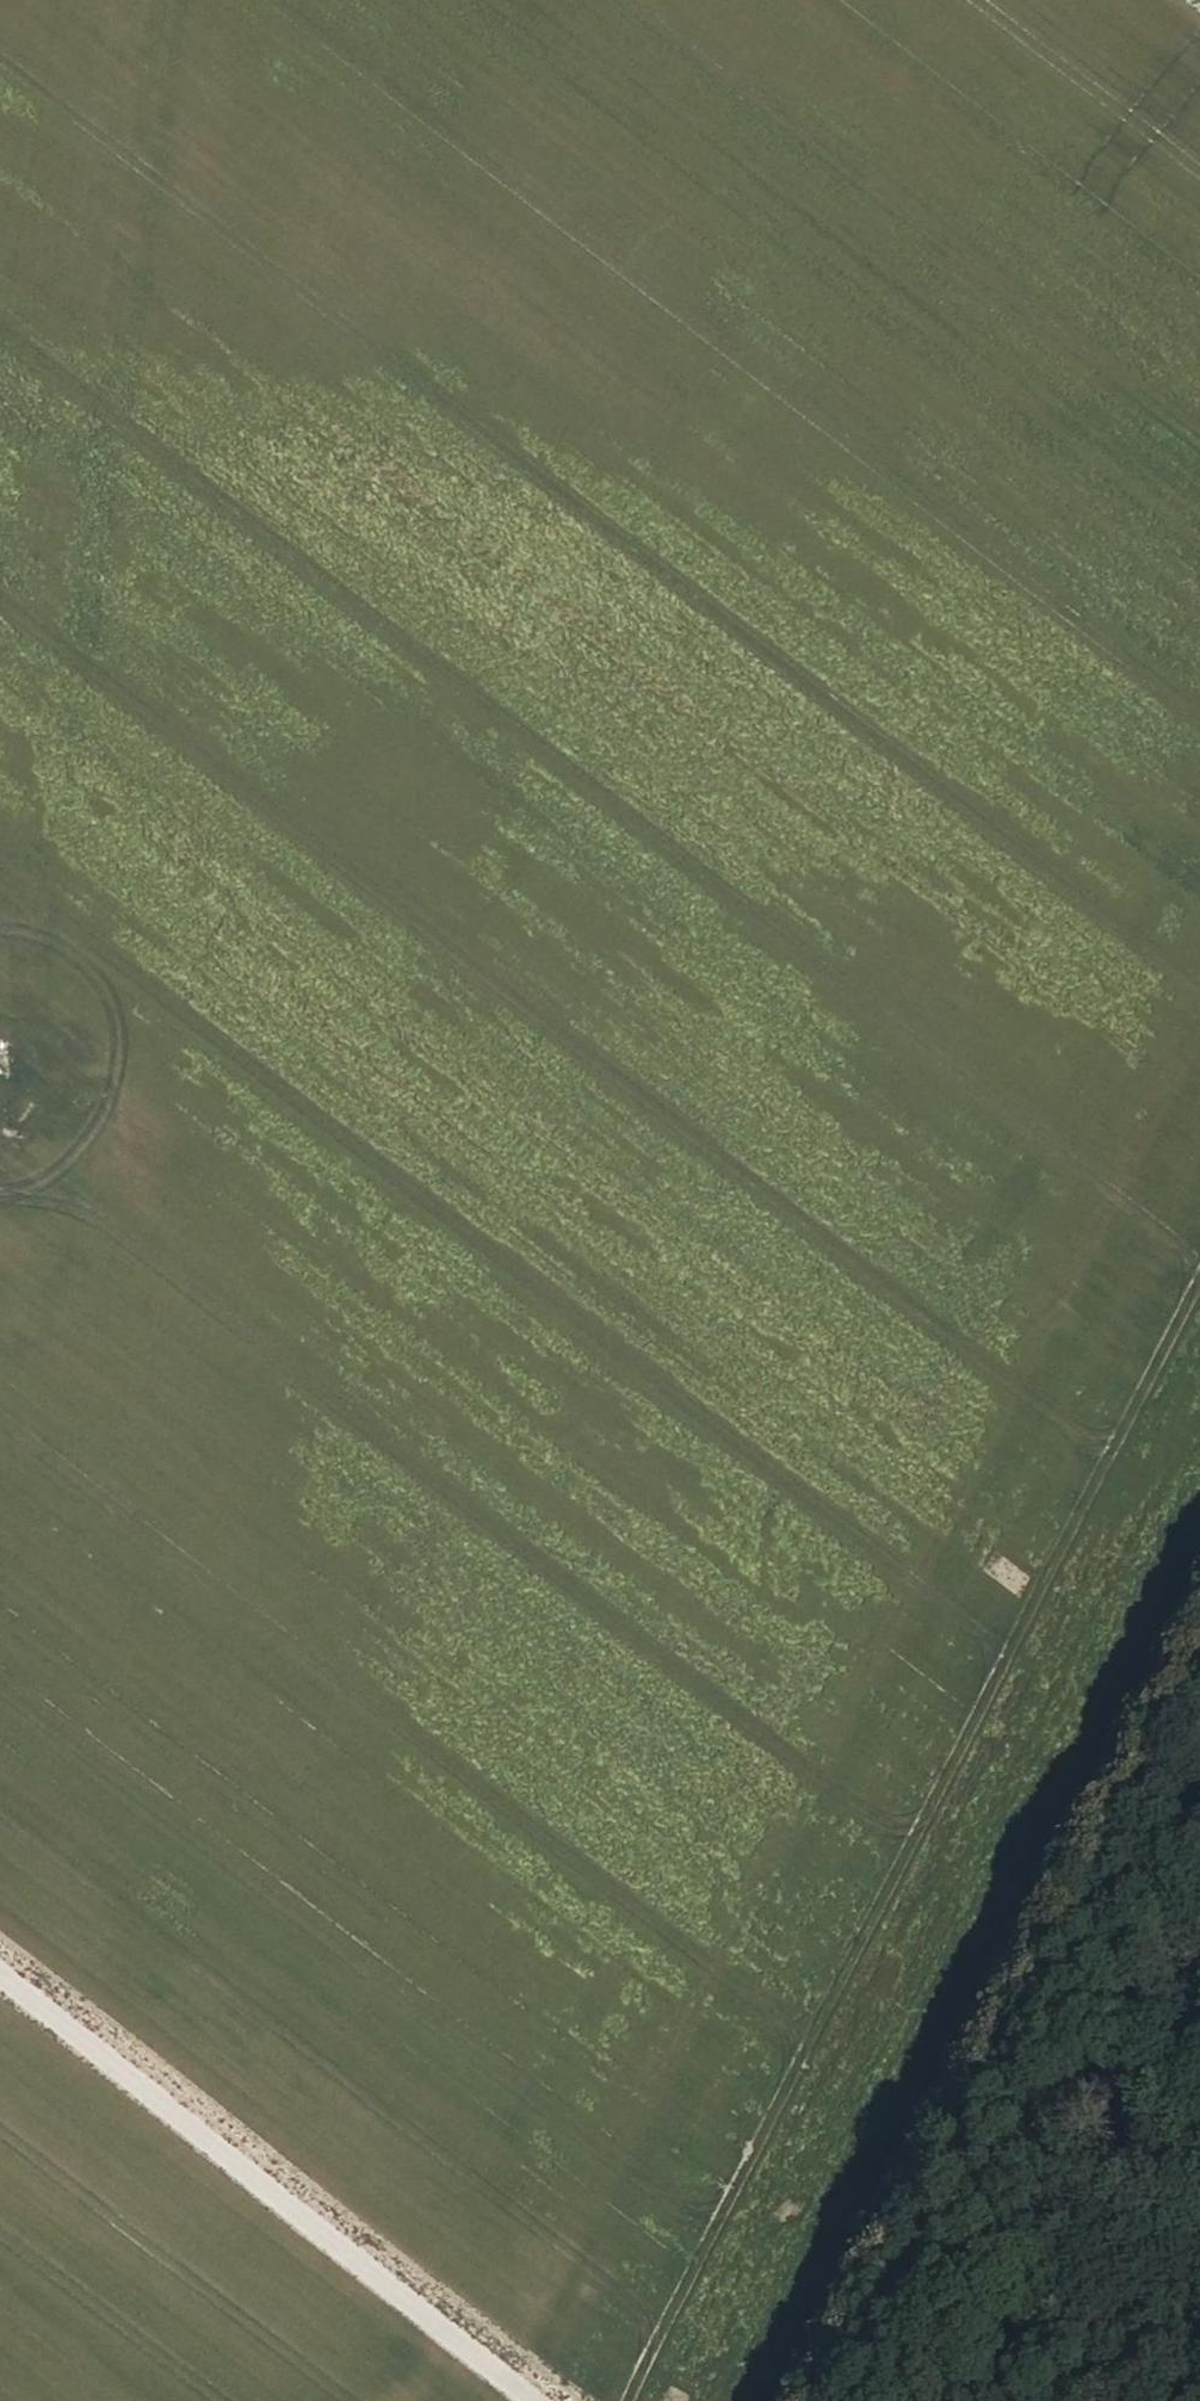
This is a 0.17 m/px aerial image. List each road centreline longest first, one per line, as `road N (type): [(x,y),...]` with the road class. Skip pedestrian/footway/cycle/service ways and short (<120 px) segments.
road 1 (tertiary): [(789,2400),(1199,1603)]
road 2 (track): [(539,2400),(0,1975)]

